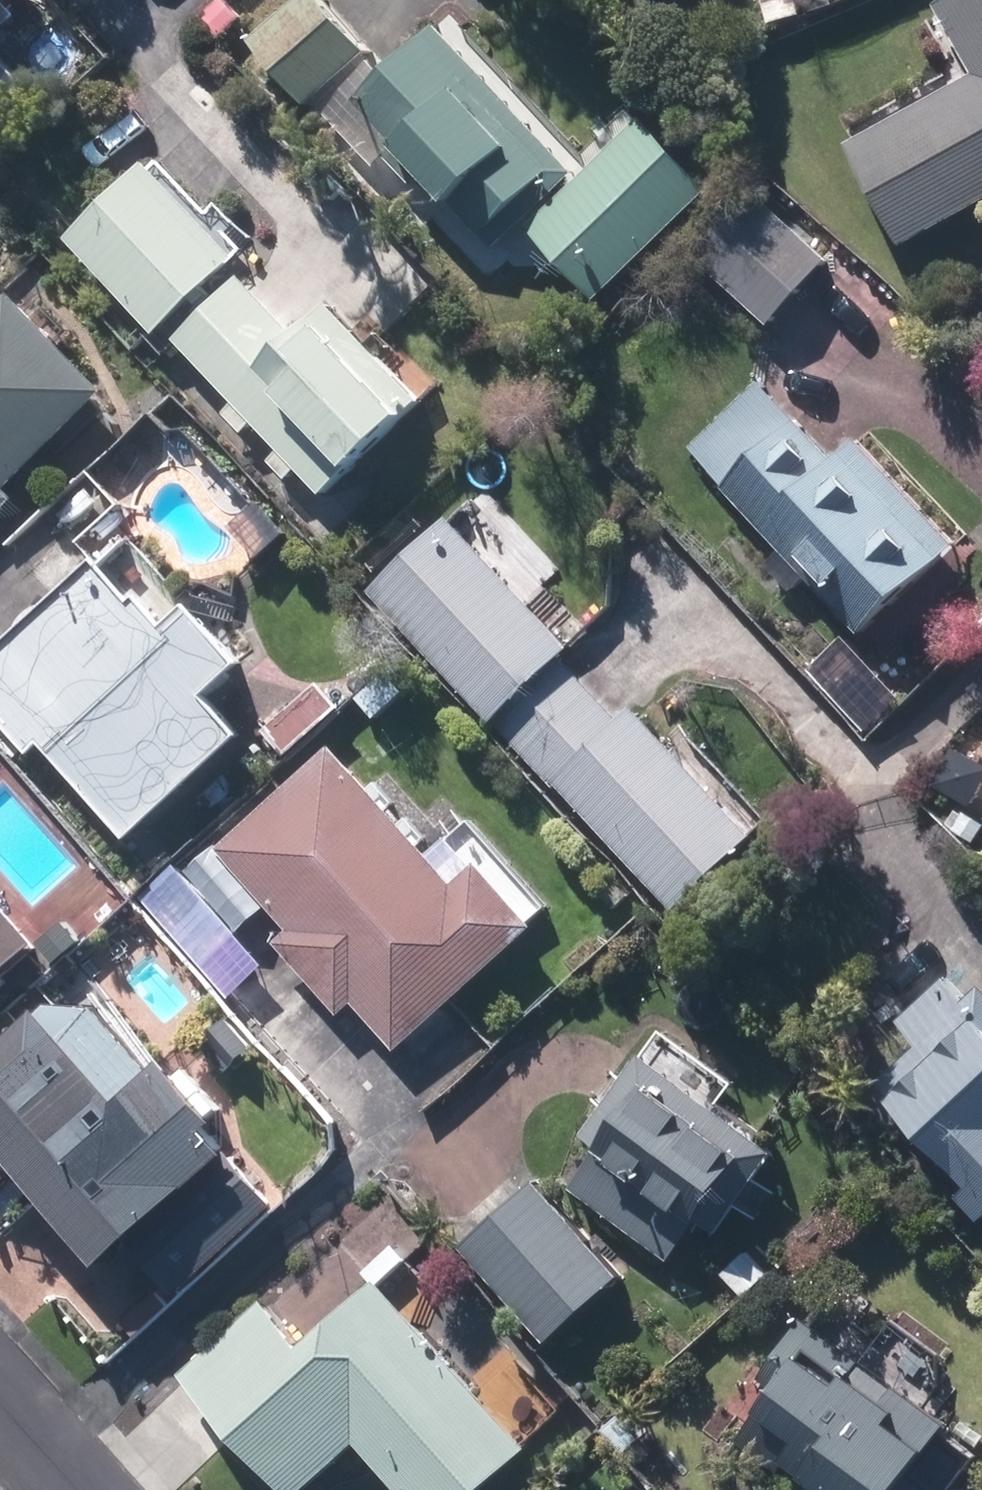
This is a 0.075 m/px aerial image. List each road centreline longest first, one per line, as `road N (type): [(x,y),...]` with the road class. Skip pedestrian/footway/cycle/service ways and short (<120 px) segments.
road 1 (residential): [(0,1391),(89,1489)]

